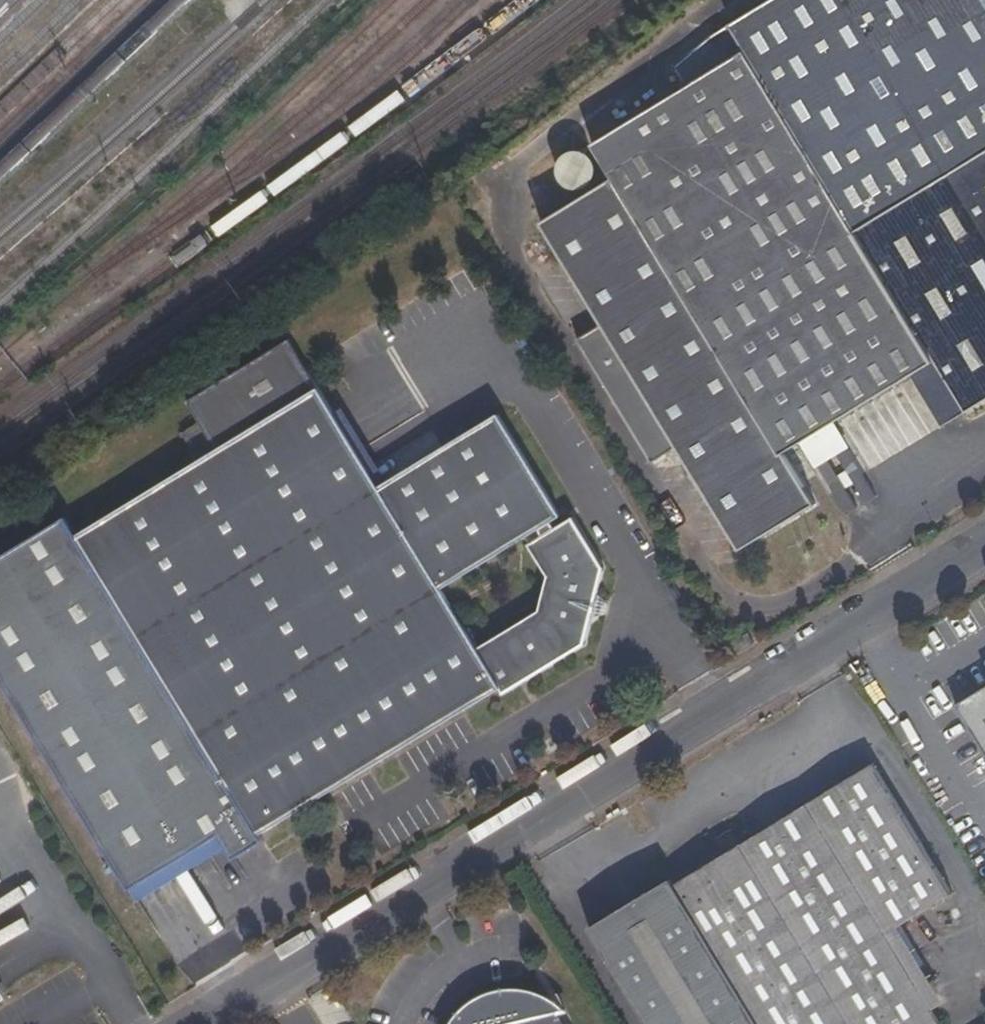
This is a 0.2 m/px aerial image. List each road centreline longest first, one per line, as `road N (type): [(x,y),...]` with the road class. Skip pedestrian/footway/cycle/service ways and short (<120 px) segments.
road 1 (unclassified): [(984,575),(245,1023)]

